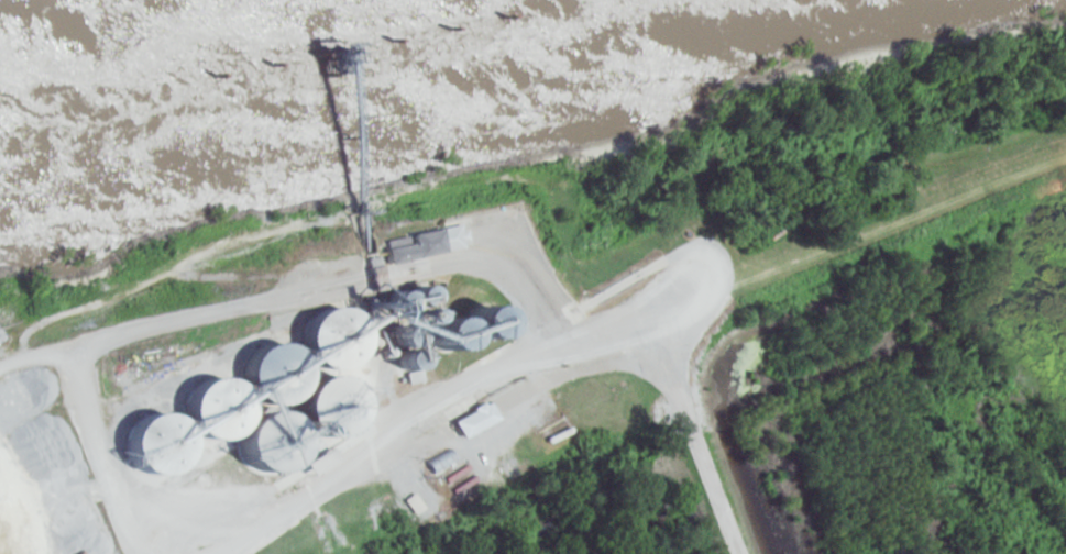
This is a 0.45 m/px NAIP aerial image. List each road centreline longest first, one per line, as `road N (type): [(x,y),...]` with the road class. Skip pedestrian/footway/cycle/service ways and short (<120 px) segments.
road 1 (residential): [(230,553),(589,356),(650,368),(686,396),(739,553)]
road 2 (residential): [(618,356),(858,230),(1065,143)]
road 3 (residential): [(0,373),(86,345),(90,409),(136,531),(155,553)]

